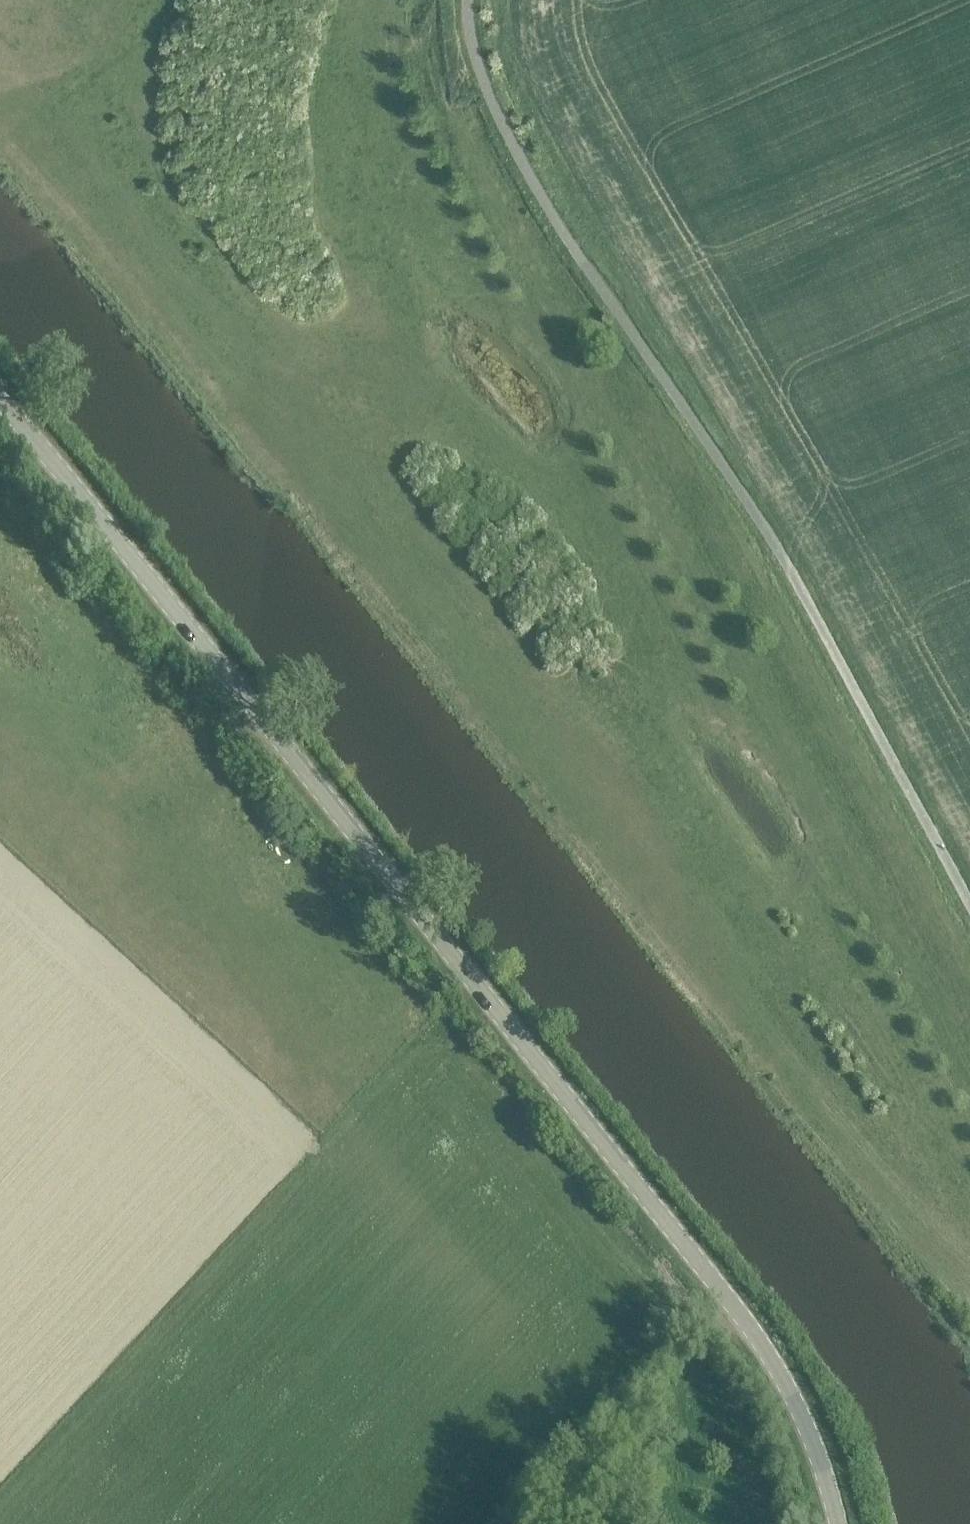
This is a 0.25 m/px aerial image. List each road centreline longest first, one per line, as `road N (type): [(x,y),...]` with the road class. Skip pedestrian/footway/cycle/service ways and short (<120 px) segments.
road 1 (tertiary): [(834,1523),(814,1442),(786,1383),(554,1080),(0,403)]

